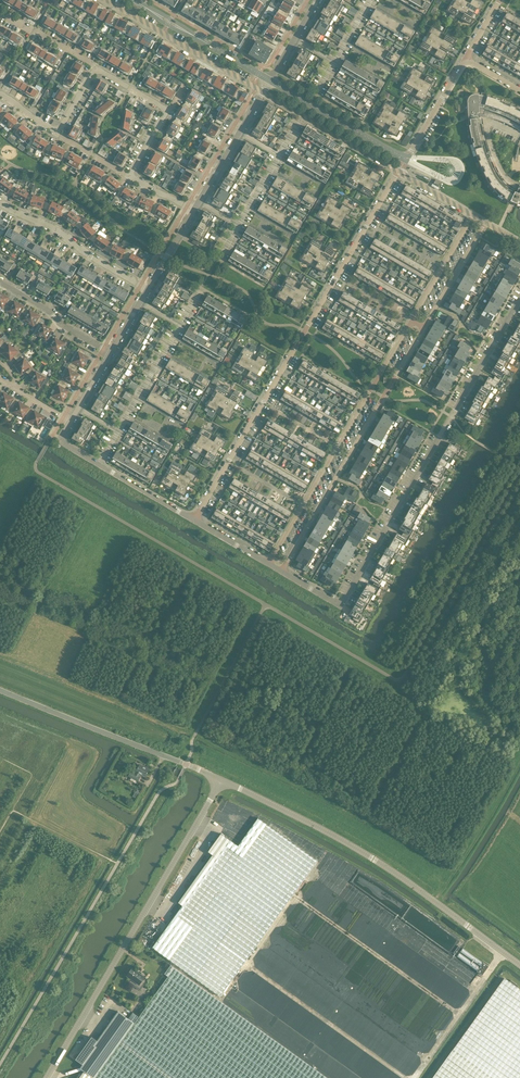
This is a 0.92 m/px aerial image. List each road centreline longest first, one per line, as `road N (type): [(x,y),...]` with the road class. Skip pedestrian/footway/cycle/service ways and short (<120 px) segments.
road 1 (residential): [(519,300),(342,603),(282,572)]
road 2 (residential): [(193,520),(398,172)]
road 3 (unclassified): [(519,966),(374,860),(221,781)]
road 4 (residential): [(49,1077),(221,781)]
road 5 (residential): [(282,572),(424,328)]
road 6 (residential): [(412,320),(269,563)]
road 7 (unclassified): [(221,781),(0,690)]
road 8 (residential): [(263,94),(105,0)]
road 9 (residential): [(149,287),(0,200)]
road 10 (tertiary): [(270,81),(132,0)]
road 11 (tertiary): [(406,158),(270,81)]
road 12 (residential): [(110,352),(0,282)]
road 13 (residential): [(120,433),(181,326)]
road 14 (residential): [(424,328),(485,223)]
road 15 (residential): [(473,215),(412,320)]

